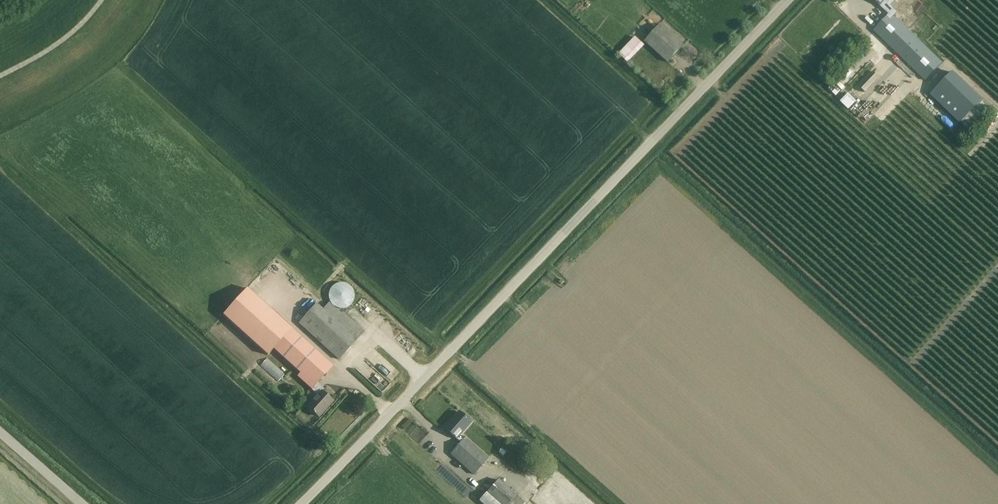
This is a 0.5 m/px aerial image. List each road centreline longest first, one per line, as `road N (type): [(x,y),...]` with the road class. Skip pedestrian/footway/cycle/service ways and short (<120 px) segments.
road 1 (unclassified): [(302,503),(789,0)]

